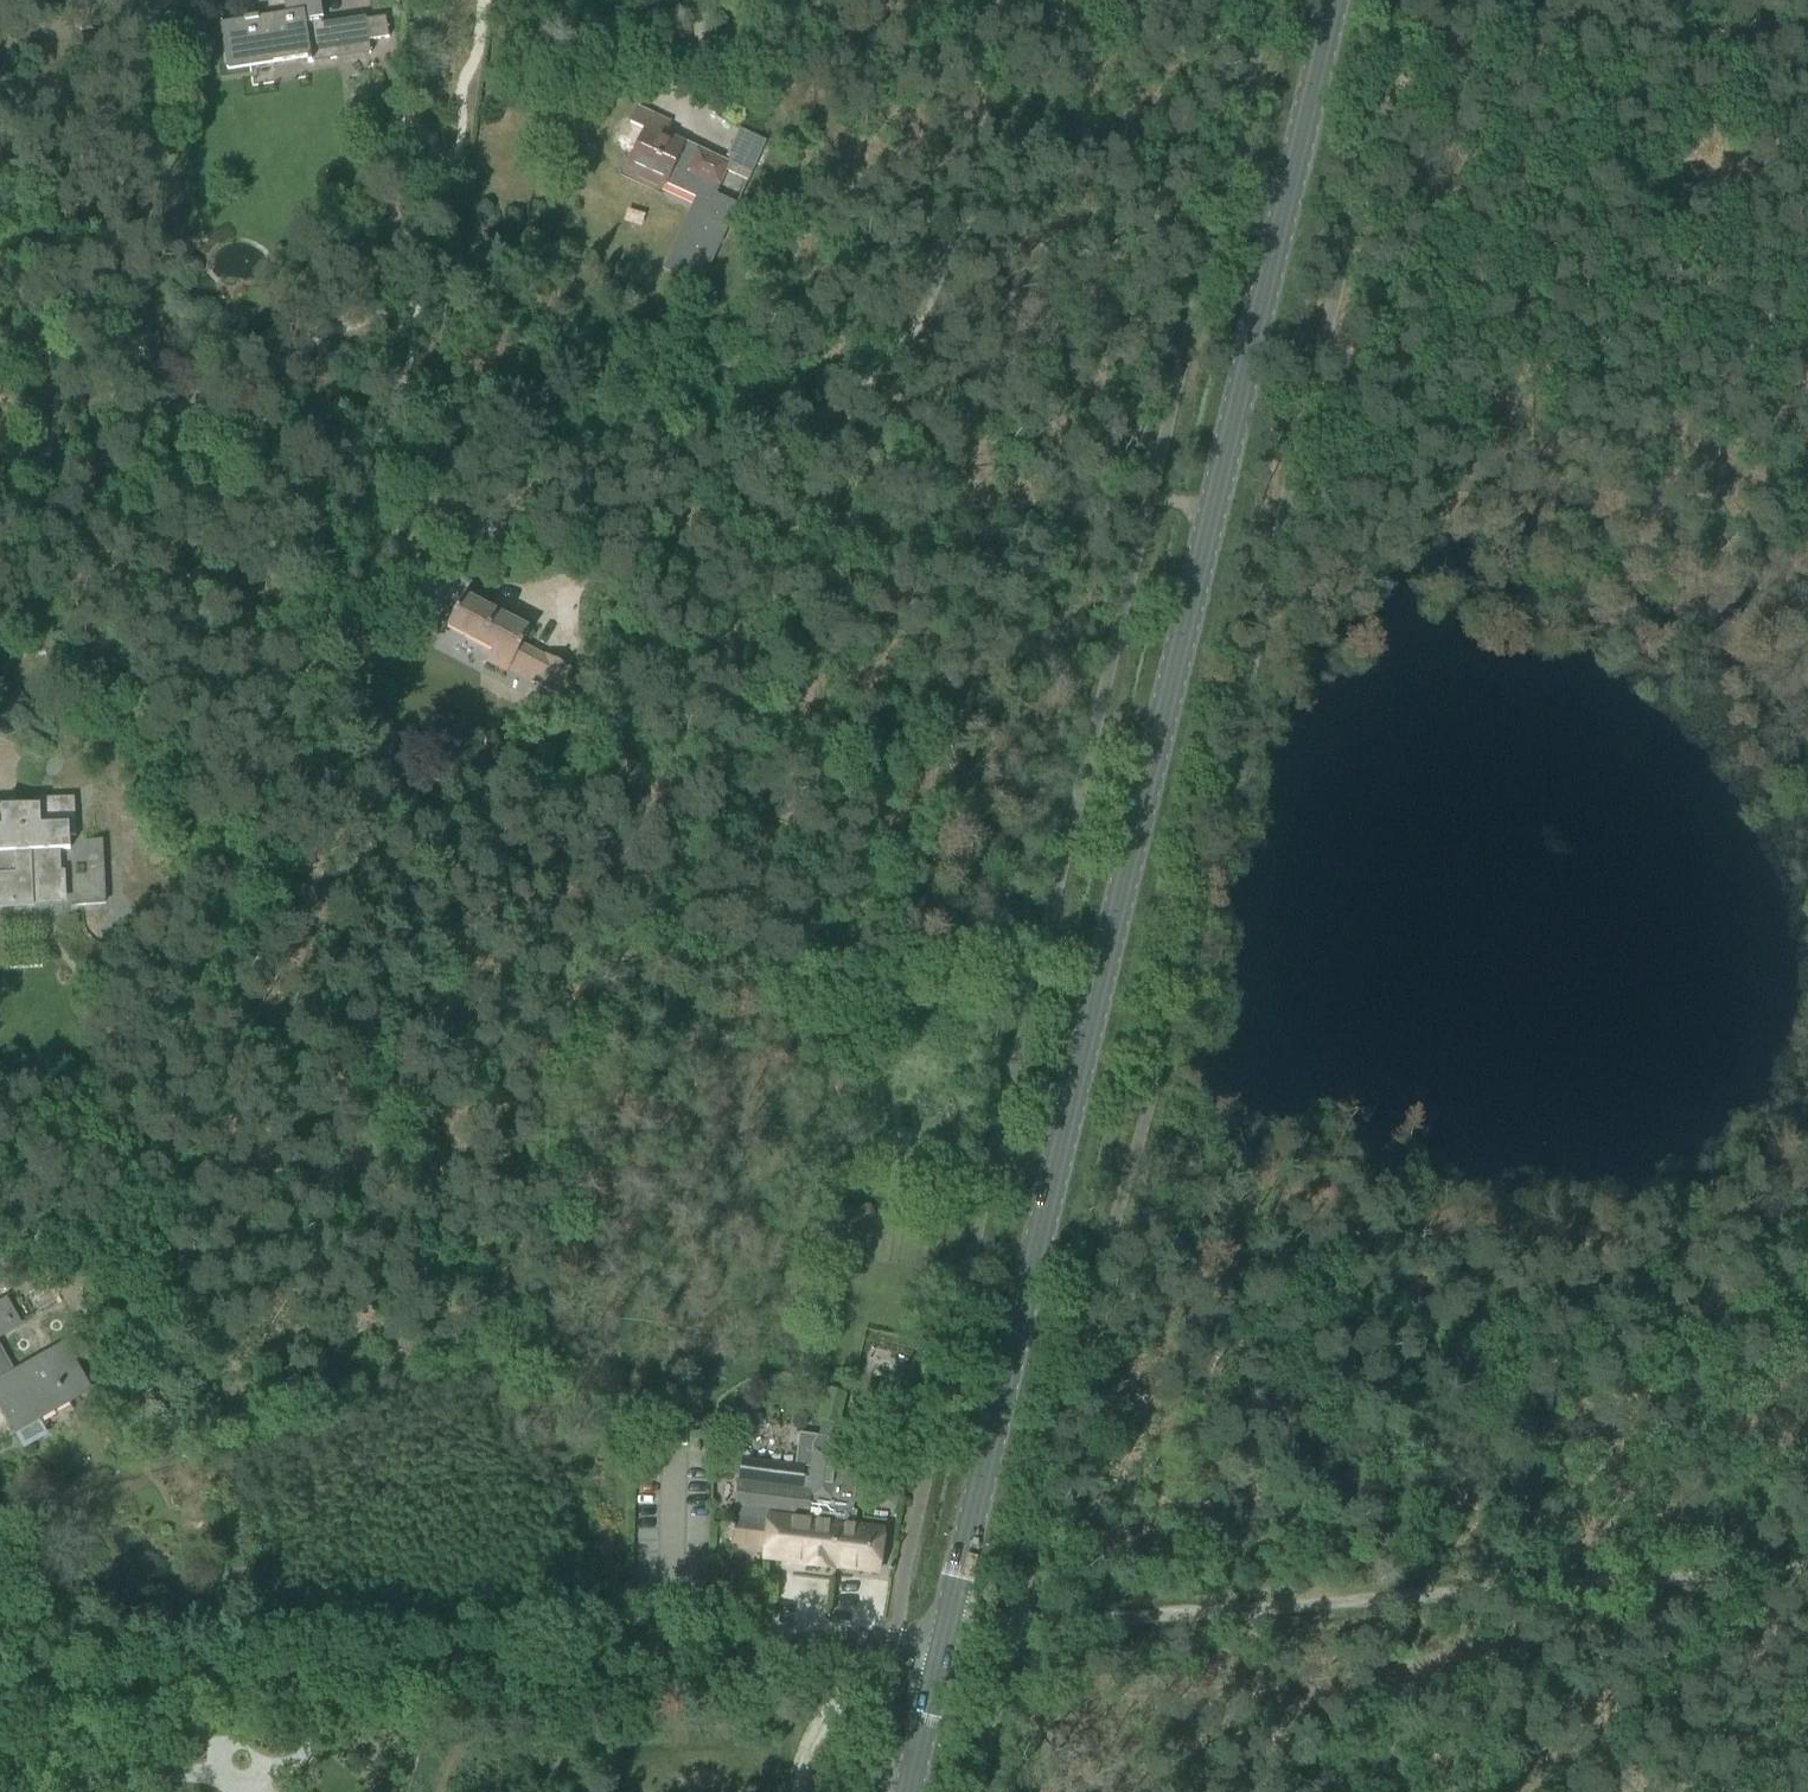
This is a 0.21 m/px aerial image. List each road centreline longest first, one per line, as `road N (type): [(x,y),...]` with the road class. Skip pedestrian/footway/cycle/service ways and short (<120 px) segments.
road 1 (secondary): [(945,1631),(1334,0)]
road 2 (residential): [(945,1631),(0,1696)]
road 3 (track): [(945,1631),(1807,1568)]
road 4 (secondary): [(907,1791),(945,1631)]
road 5 (unclassified): [(867,54),(892,62),(944,56),(980,26),(993,0)]

